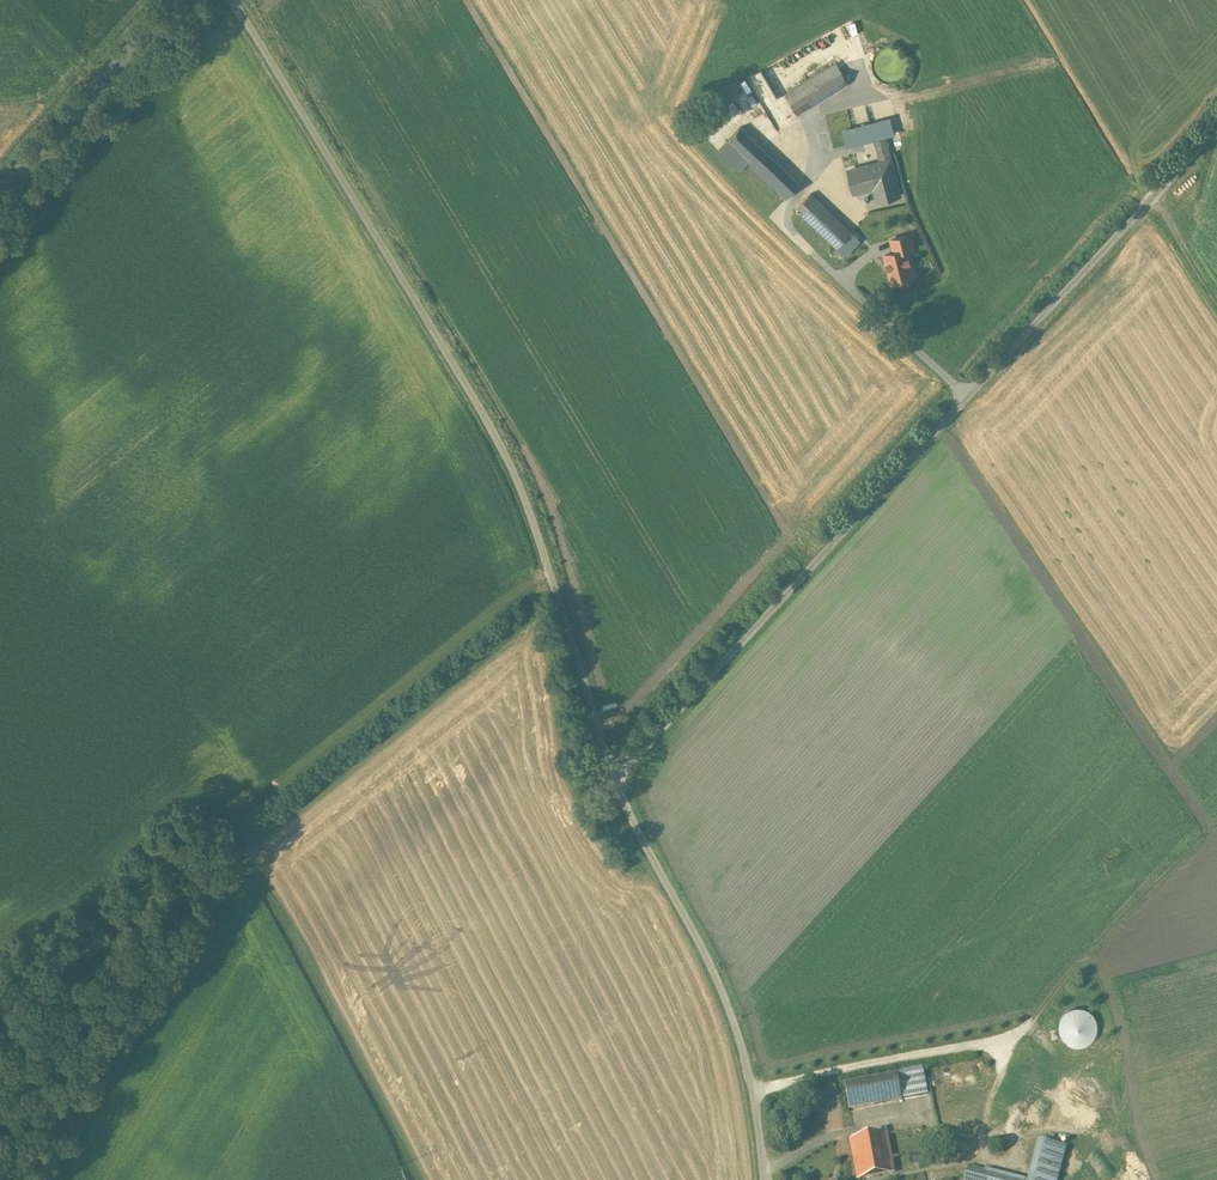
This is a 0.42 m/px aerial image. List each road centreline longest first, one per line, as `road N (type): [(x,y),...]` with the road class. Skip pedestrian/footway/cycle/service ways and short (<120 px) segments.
road 1 (unclassified): [(613,777),(1216,127)]
road 2 (unclassified): [(231,0),(511,466),(613,777)]
road 3 (unclassified): [(613,777),(714,974),(753,1096),(763,1179)]
road 4 (track): [(419,1179),(231,828)]
road 5 (track): [(247,859),(233,870),(91,1105),(58,1104)]
road 6 (unclassified): [(0,191),(177,0)]

